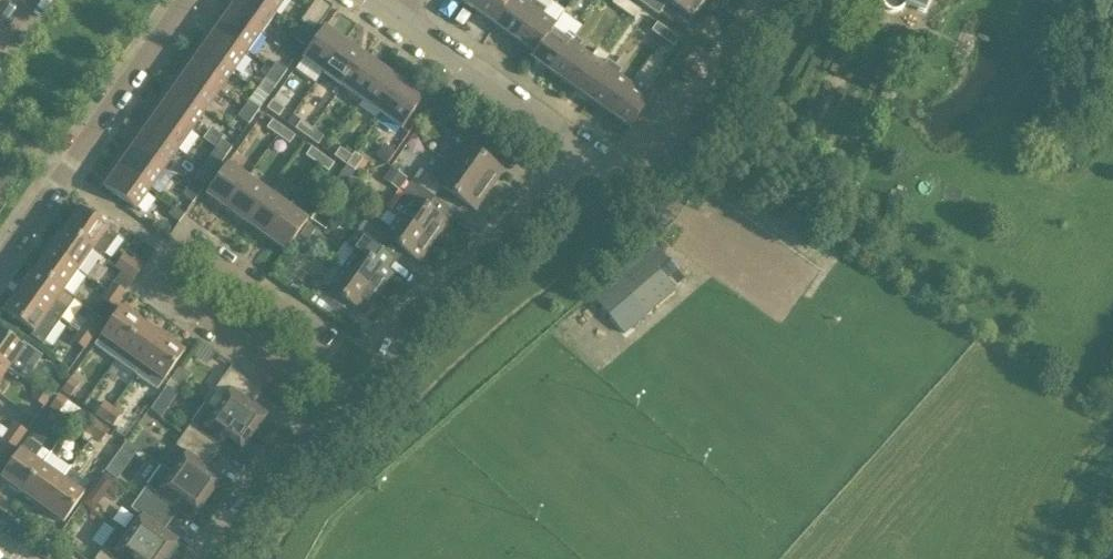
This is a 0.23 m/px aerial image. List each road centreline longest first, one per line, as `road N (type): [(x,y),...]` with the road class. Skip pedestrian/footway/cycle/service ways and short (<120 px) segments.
road 1 (residential): [(313,374),(284,383),(160,298),(162,267),(173,256),(192,255),(317,343),(320,360)]
road 2 (residential): [(345,397),(567,145)]
road 3 (residential): [(0,266),(187,0)]
road 4 (residential): [(567,145),(615,171),(636,171),(657,156),(758,0)]
road 5 (residential): [(567,145),(395,24)]
road 6 (residential): [(213,558),(345,397)]

